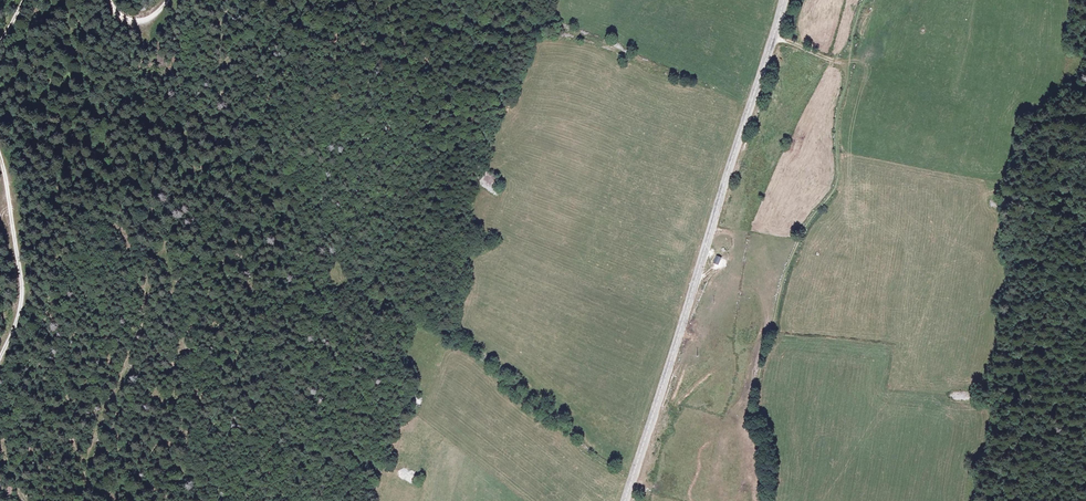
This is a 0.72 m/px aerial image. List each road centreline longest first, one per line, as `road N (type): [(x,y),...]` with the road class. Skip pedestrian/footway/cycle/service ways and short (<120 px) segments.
road 1 (tertiary): [(625,500),(784,0)]
road 2 (track): [(88,500),(91,461),(106,411),(125,385),(152,268)]
road 3 (track): [(0,350),(19,289),(0,157)]

